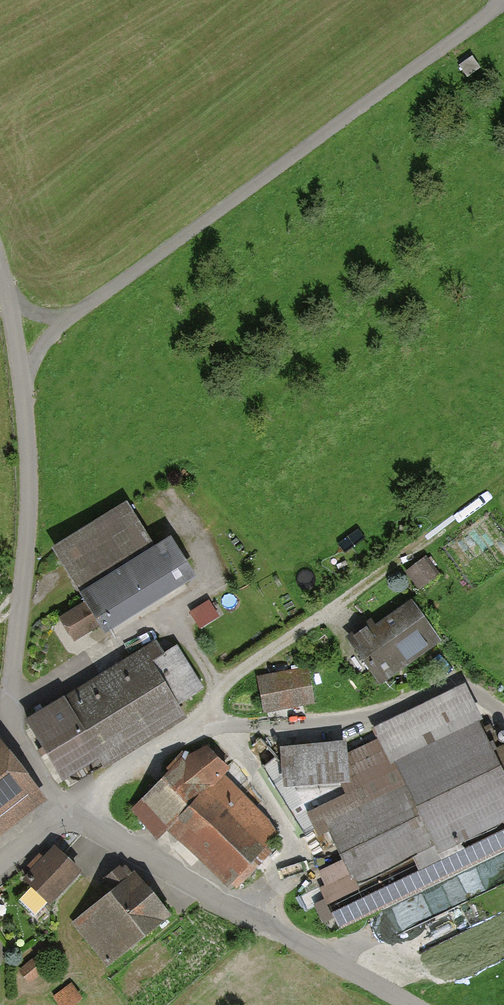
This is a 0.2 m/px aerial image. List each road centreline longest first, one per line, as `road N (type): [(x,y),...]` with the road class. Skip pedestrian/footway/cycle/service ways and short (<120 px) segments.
road 1 (track): [(242,917),(296,838),(287,813),(215,720),(229,676),(503,486)]
road 2 (track): [(22,375),(71,313),(503,0)]
road 3 (unclassified): [(74,811),(2,700),(28,511),(22,375),(0,265)]
road 4 (track): [(451,681),(355,723),(215,720),(74,811)]
road 5 (unclassified): [(405,1004),(316,963),(74,811)]

